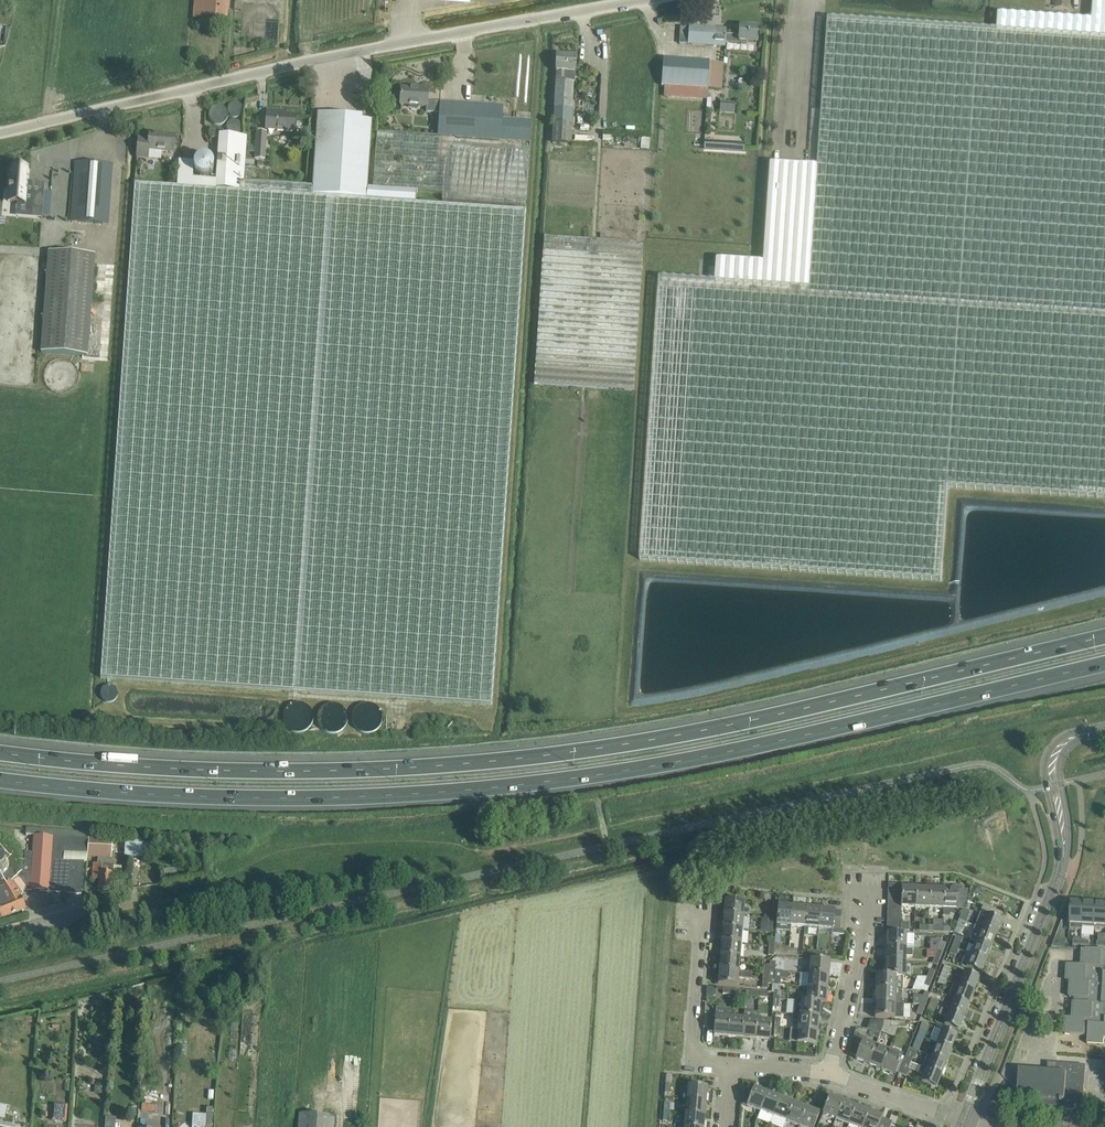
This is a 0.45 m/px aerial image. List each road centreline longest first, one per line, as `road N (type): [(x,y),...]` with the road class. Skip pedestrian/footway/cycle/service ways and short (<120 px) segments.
road 1 (motorway): [(1104,635),(747,721),(520,758),(284,770),(0,751)]
road 2 (motorway): [(0,781),(251,798),(523,785),(753,747),(1104,663)]
road 3 (unclassified): [(0,132),(355,51),(643,0)]
road 4 (secondary): [(963,1119),(1062,861)]
road 5 (residential): [(829,1072),(863,906)]
road 6 (residential): [(727,1065),(696,1058),(692,1041),(701,924)]
road 7 (residential): [(963,1119),(829,1072)]

